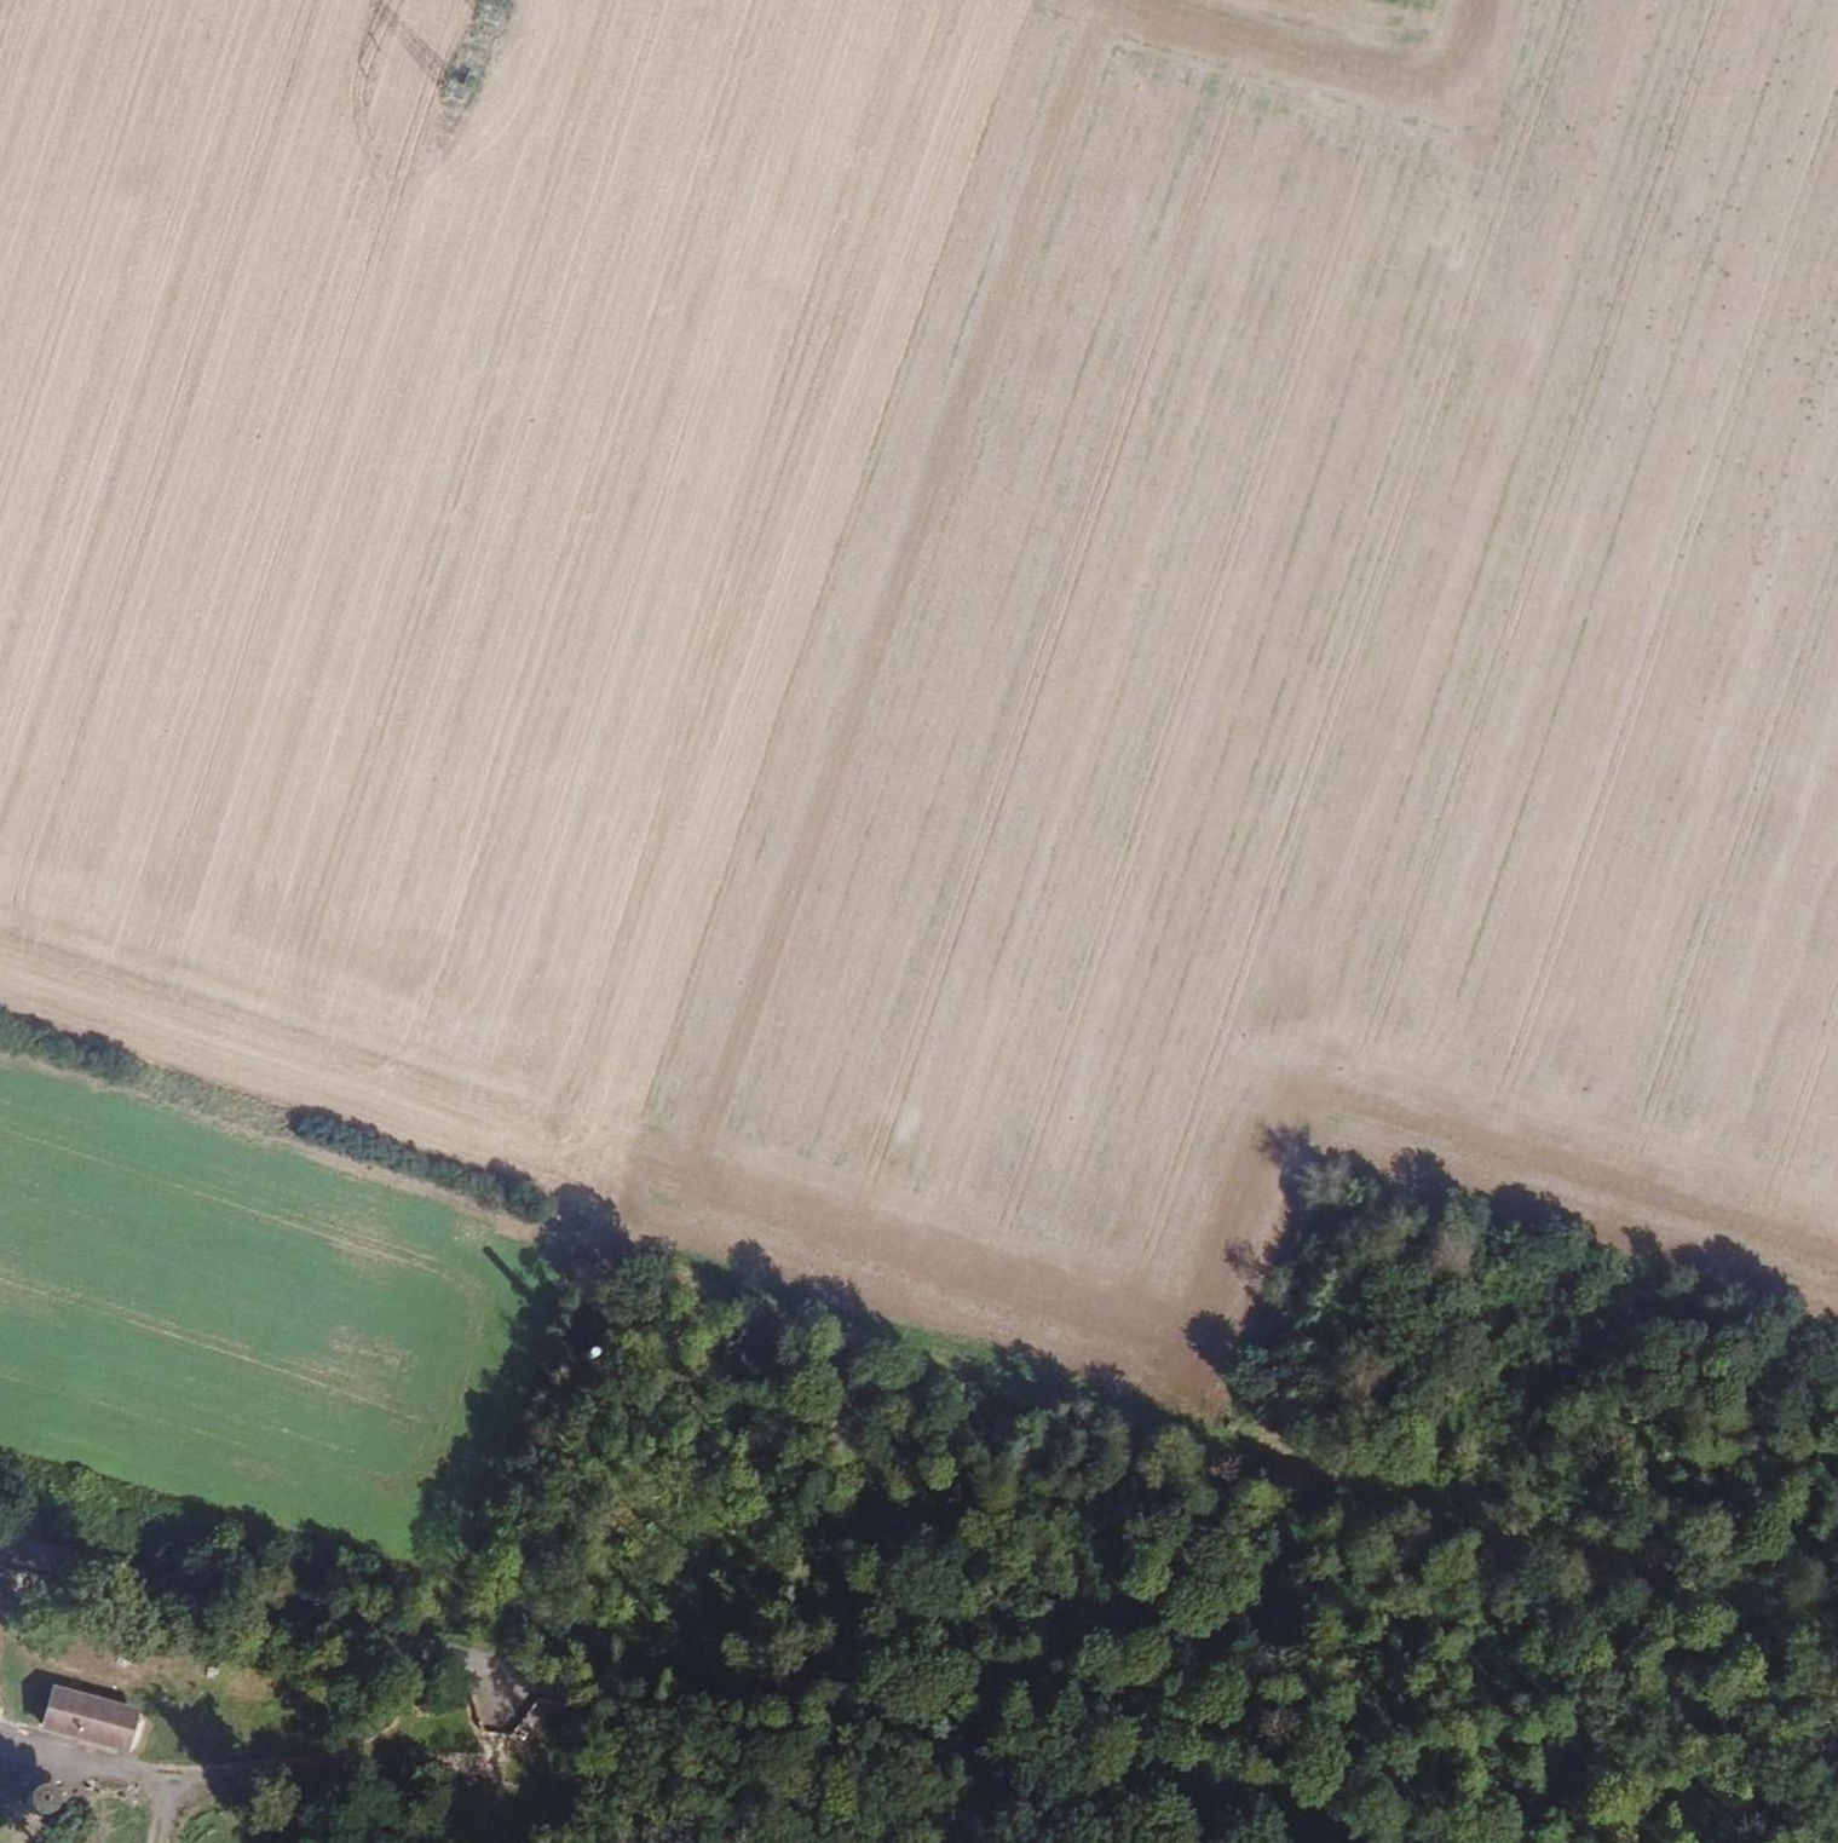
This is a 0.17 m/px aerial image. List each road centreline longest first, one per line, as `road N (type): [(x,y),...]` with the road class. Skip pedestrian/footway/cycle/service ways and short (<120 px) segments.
road 1 (unclassified): [(0,1560),(1165,1842)]
road 2 (track): [(499,1842),(499,1683)]

